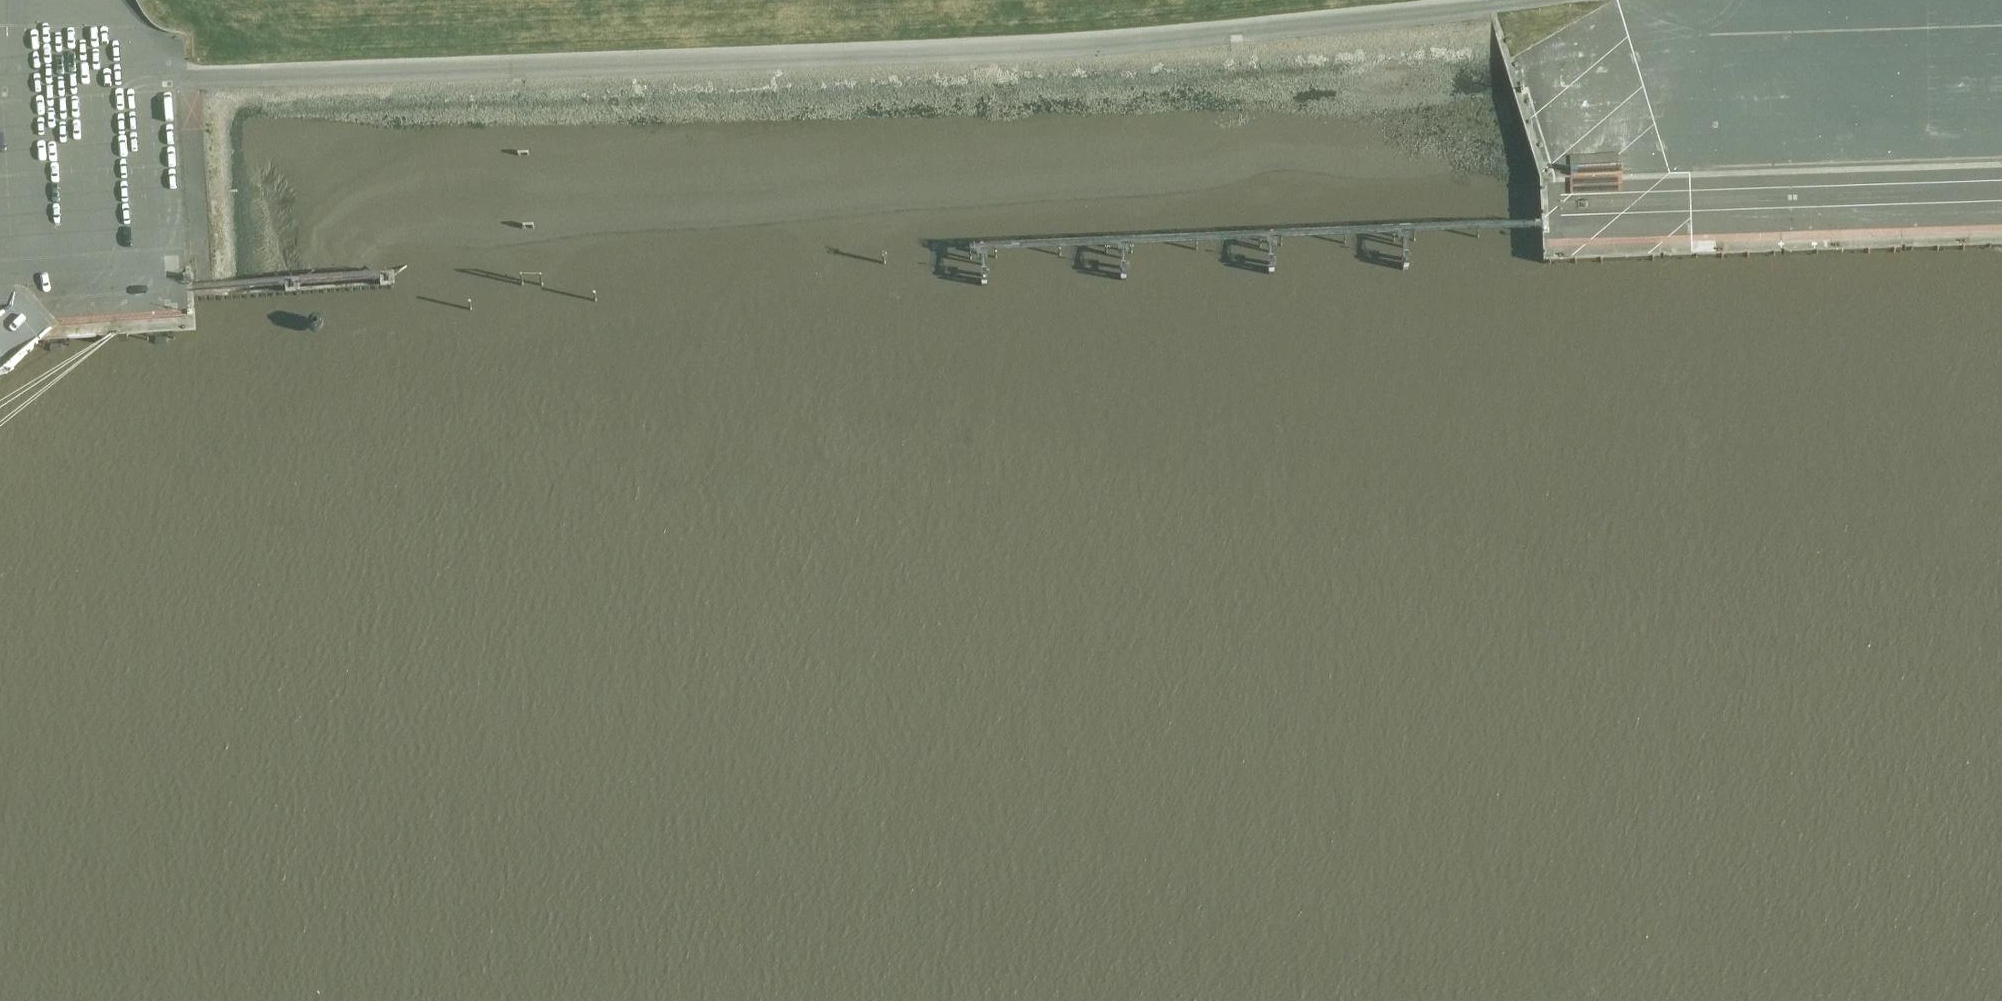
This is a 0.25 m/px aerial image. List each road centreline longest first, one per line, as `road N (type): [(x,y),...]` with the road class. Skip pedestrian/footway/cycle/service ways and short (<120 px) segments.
road 1 (unclassified): [(5,0),(24,290)]
road 2 (unclassified): [(1747,0),(1752,157)]

